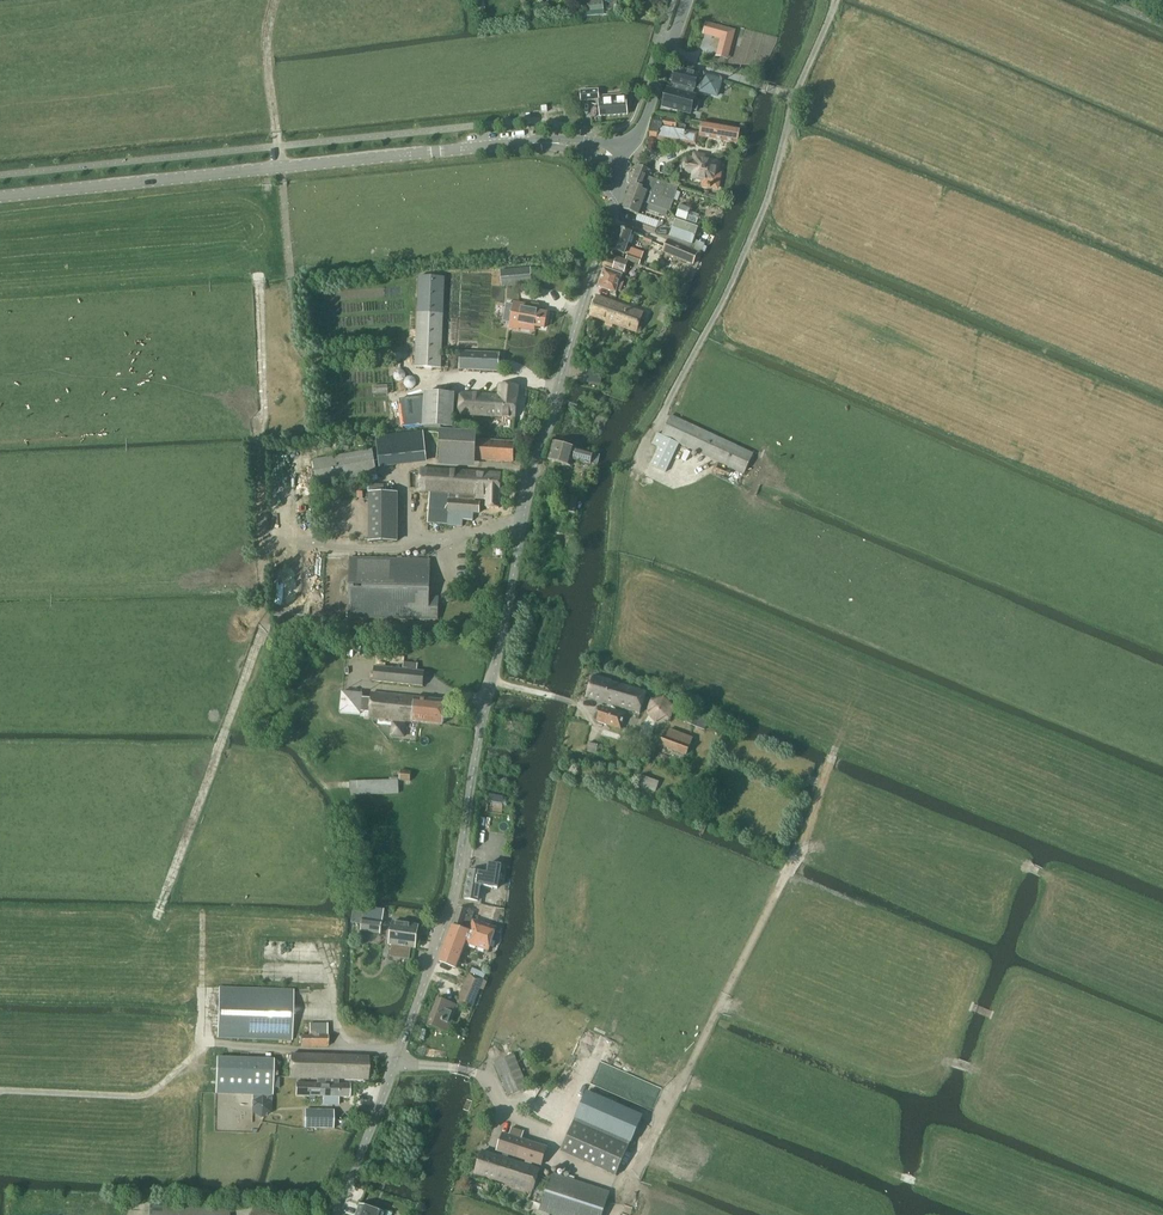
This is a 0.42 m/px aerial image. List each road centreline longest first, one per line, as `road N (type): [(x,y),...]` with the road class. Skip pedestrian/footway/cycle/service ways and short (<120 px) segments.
road 1 (unclassified): [(337,1214),(451,903),(520,522),(617,204),(617,164)]
road 2 (unclassified): [(0,197),(537,143)]
road 3 (track): [(227,733),(266,628),(260,273)]
road 4 (track): [(569,1116),(630,965),(651,936),(679,916),(765,892),(799,868),(830,772)]
road 5 (track): [(0,1091),(143,1095),(204,1049),(400,1053)]
road 6 (track): [(390,356),(314,358),(305,349),(281,167)]
road 7 (unclassified): [(629,143),(685,0)]
road 8 (track): [(278,146),(266,53),(275,0)]

